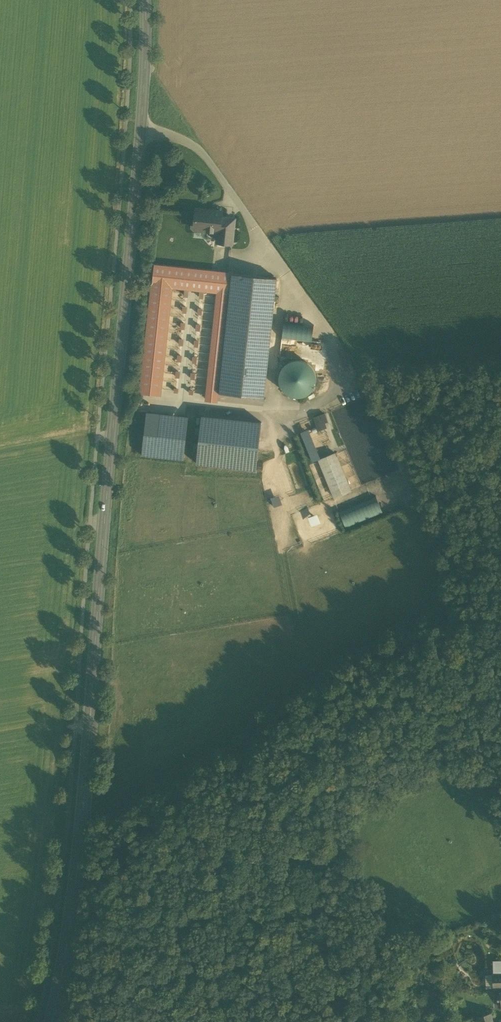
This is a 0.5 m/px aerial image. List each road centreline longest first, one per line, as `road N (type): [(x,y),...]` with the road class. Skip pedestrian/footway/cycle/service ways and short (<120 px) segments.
road 1 (secondary): [(145,0),(85,813),(52,1021)]
road 2 (track): [(500,806),(446,587),(382,410),(251,219)]

